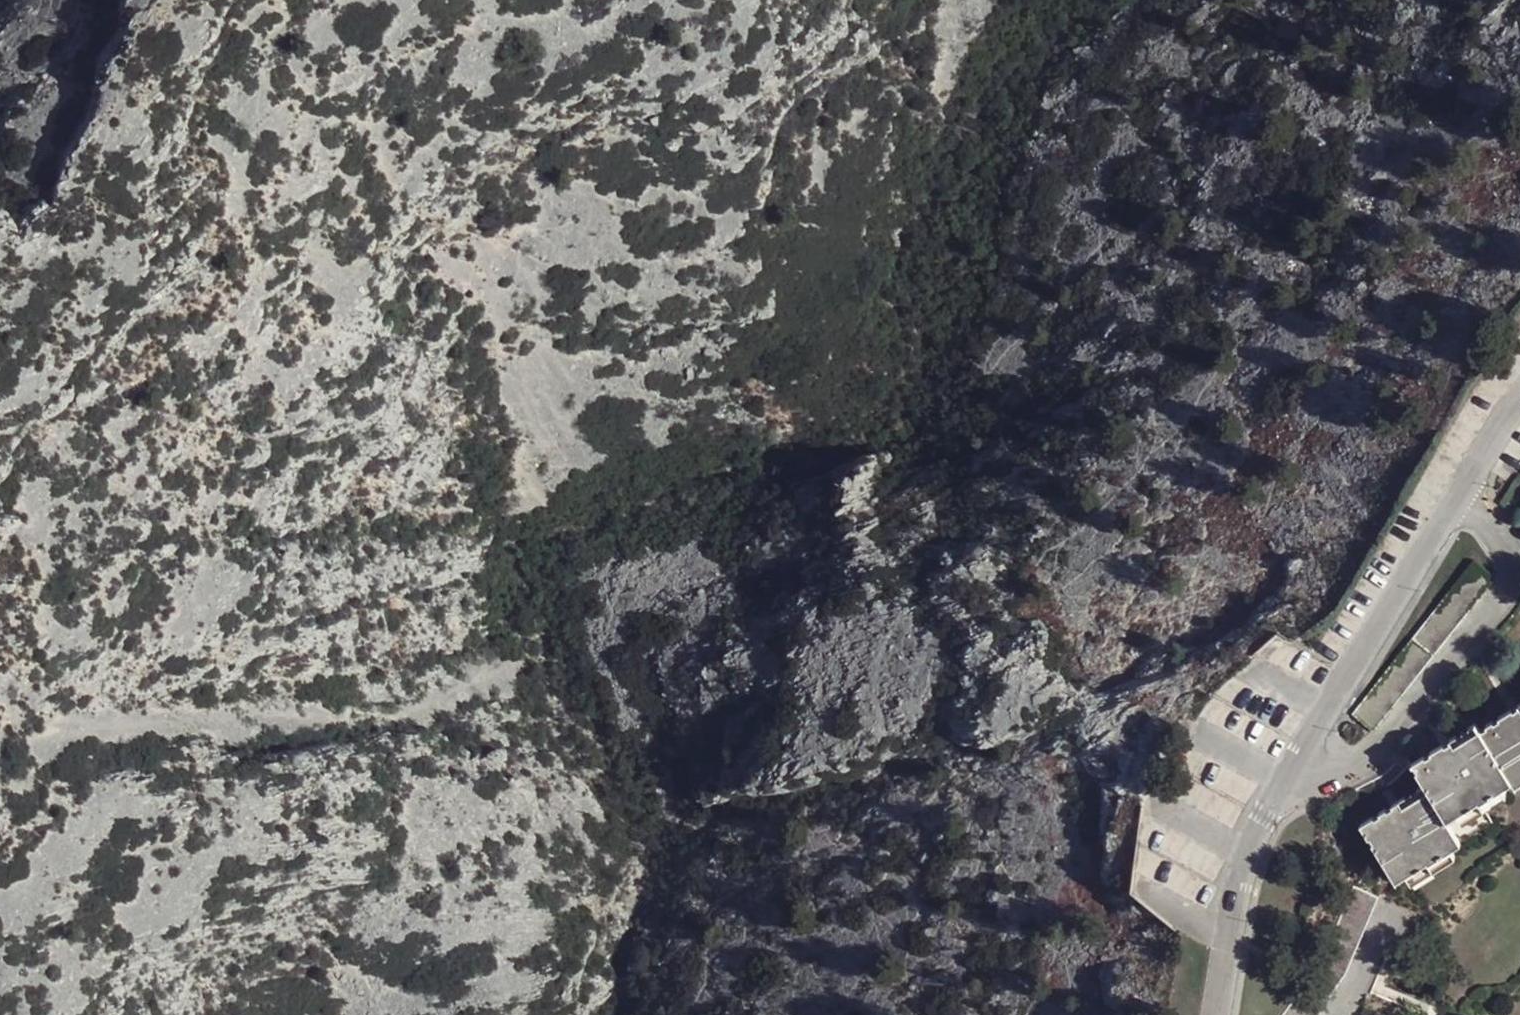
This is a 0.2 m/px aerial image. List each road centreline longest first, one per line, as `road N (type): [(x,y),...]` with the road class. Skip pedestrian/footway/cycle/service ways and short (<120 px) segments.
road 1 (residential): [(1455,495),(1492,525),(1505,548),(1505,593),(1375,757),(1326,782),(1280,781)]
road 2 (residential): [(1280,781),(1455,495)]
road 3 (residential): [(1217,1014),(1242,869),(1280,781)]

